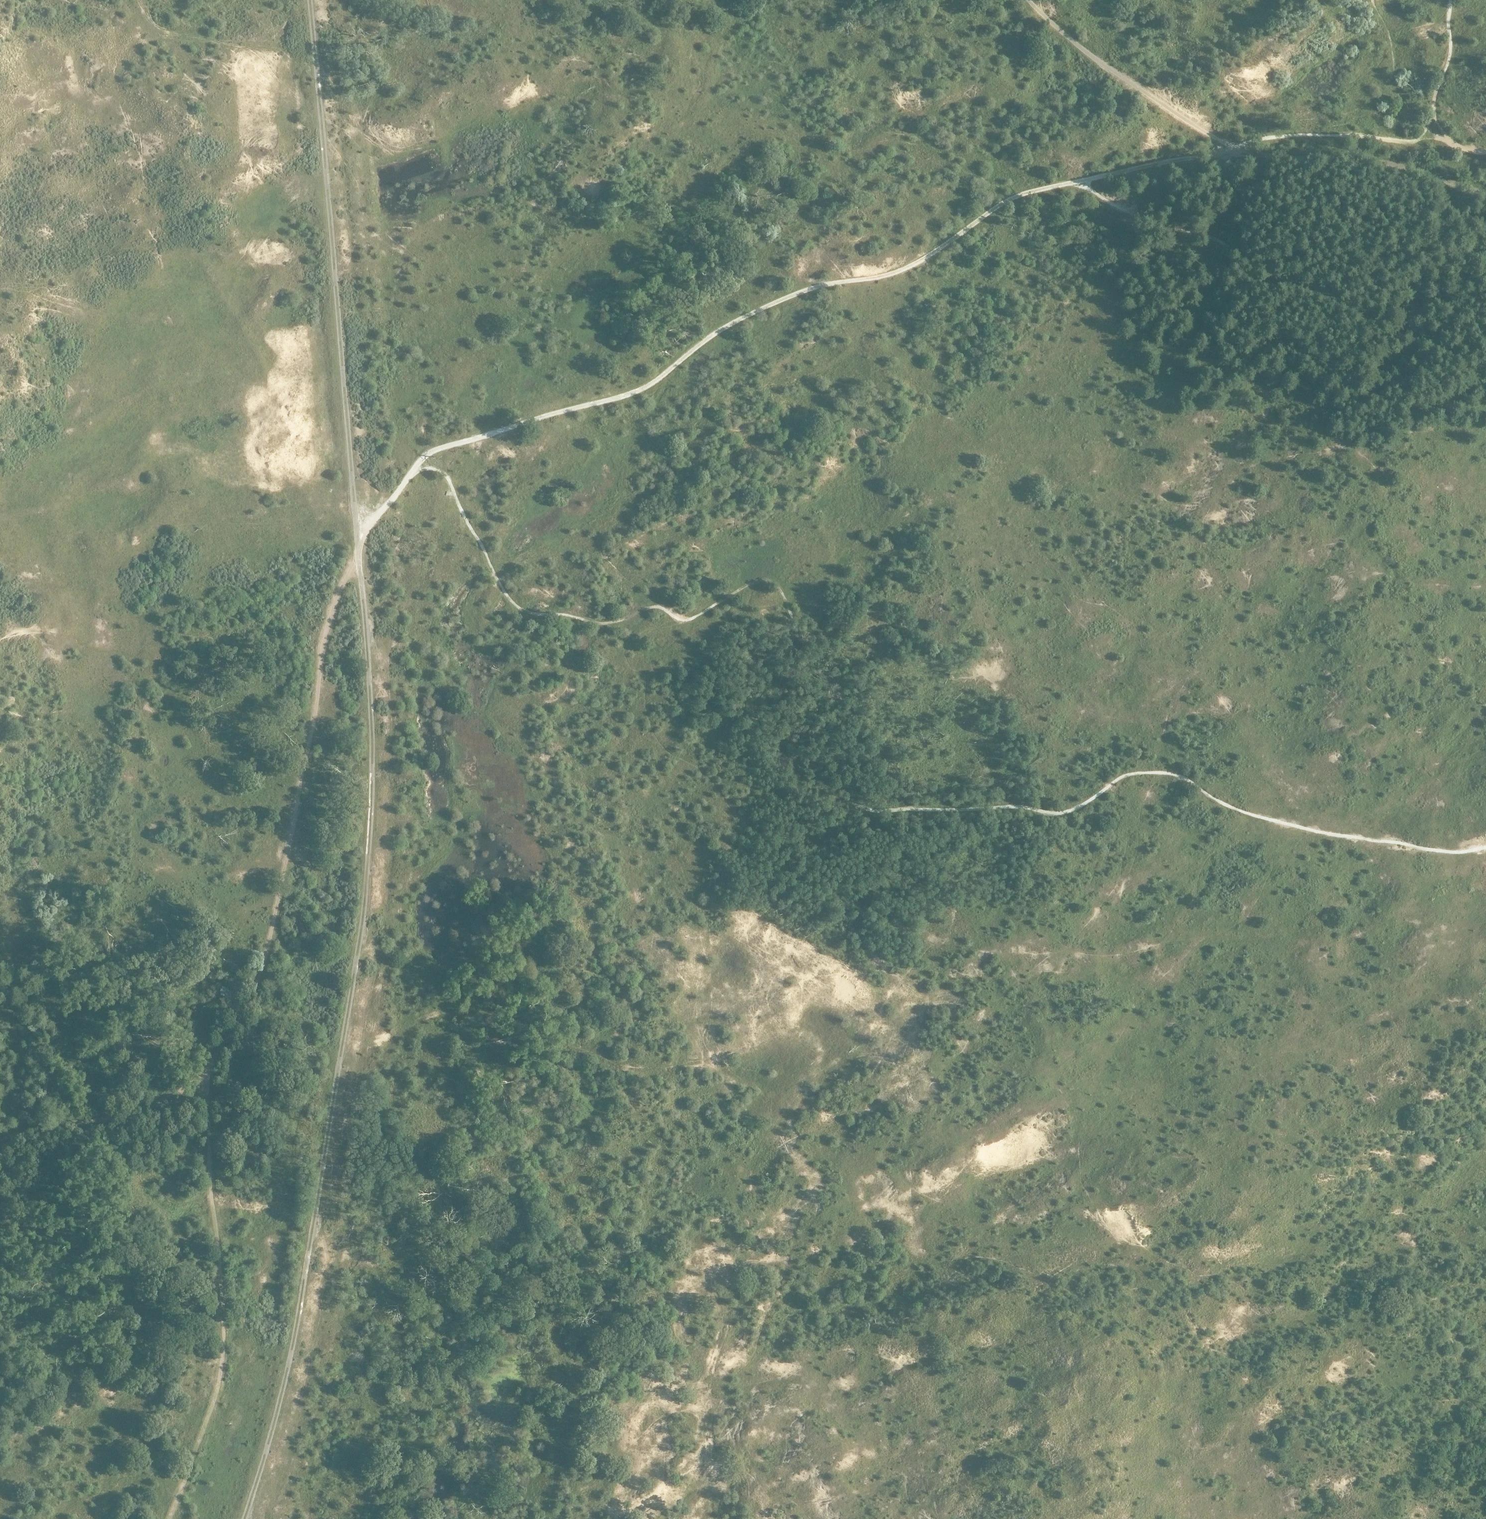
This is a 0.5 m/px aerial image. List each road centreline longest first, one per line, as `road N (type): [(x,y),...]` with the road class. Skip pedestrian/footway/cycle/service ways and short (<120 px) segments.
road 1 (track): [(357,548),(320,653),(318,701),(262,968),(209,1064)]
road 2 (track): [(209,1064),(211,1183),(225,1309),(221,1358),(169,1518)]
road 3 (track): [(0,1138),(150,1106),(209,1064)]

